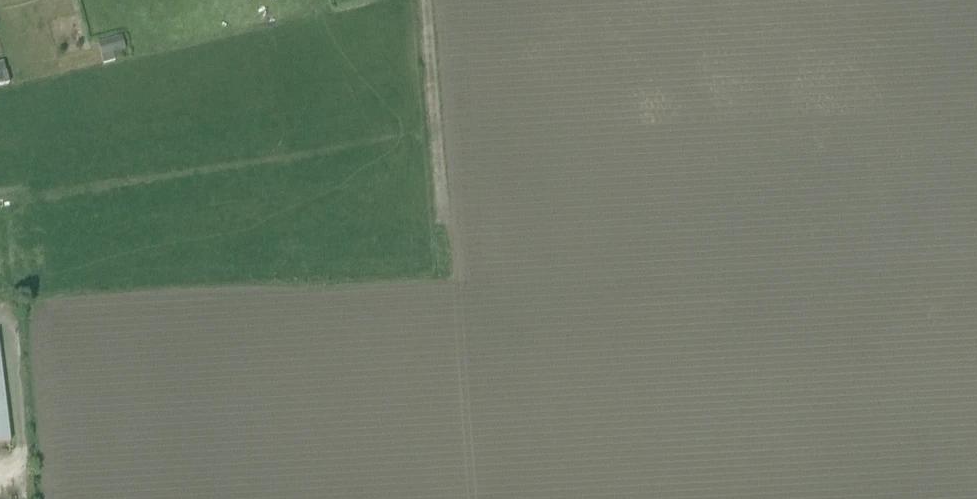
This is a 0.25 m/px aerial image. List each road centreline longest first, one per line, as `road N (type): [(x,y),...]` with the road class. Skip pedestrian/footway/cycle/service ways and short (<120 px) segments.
road 1 (track): [(451,295),(446,0)]

